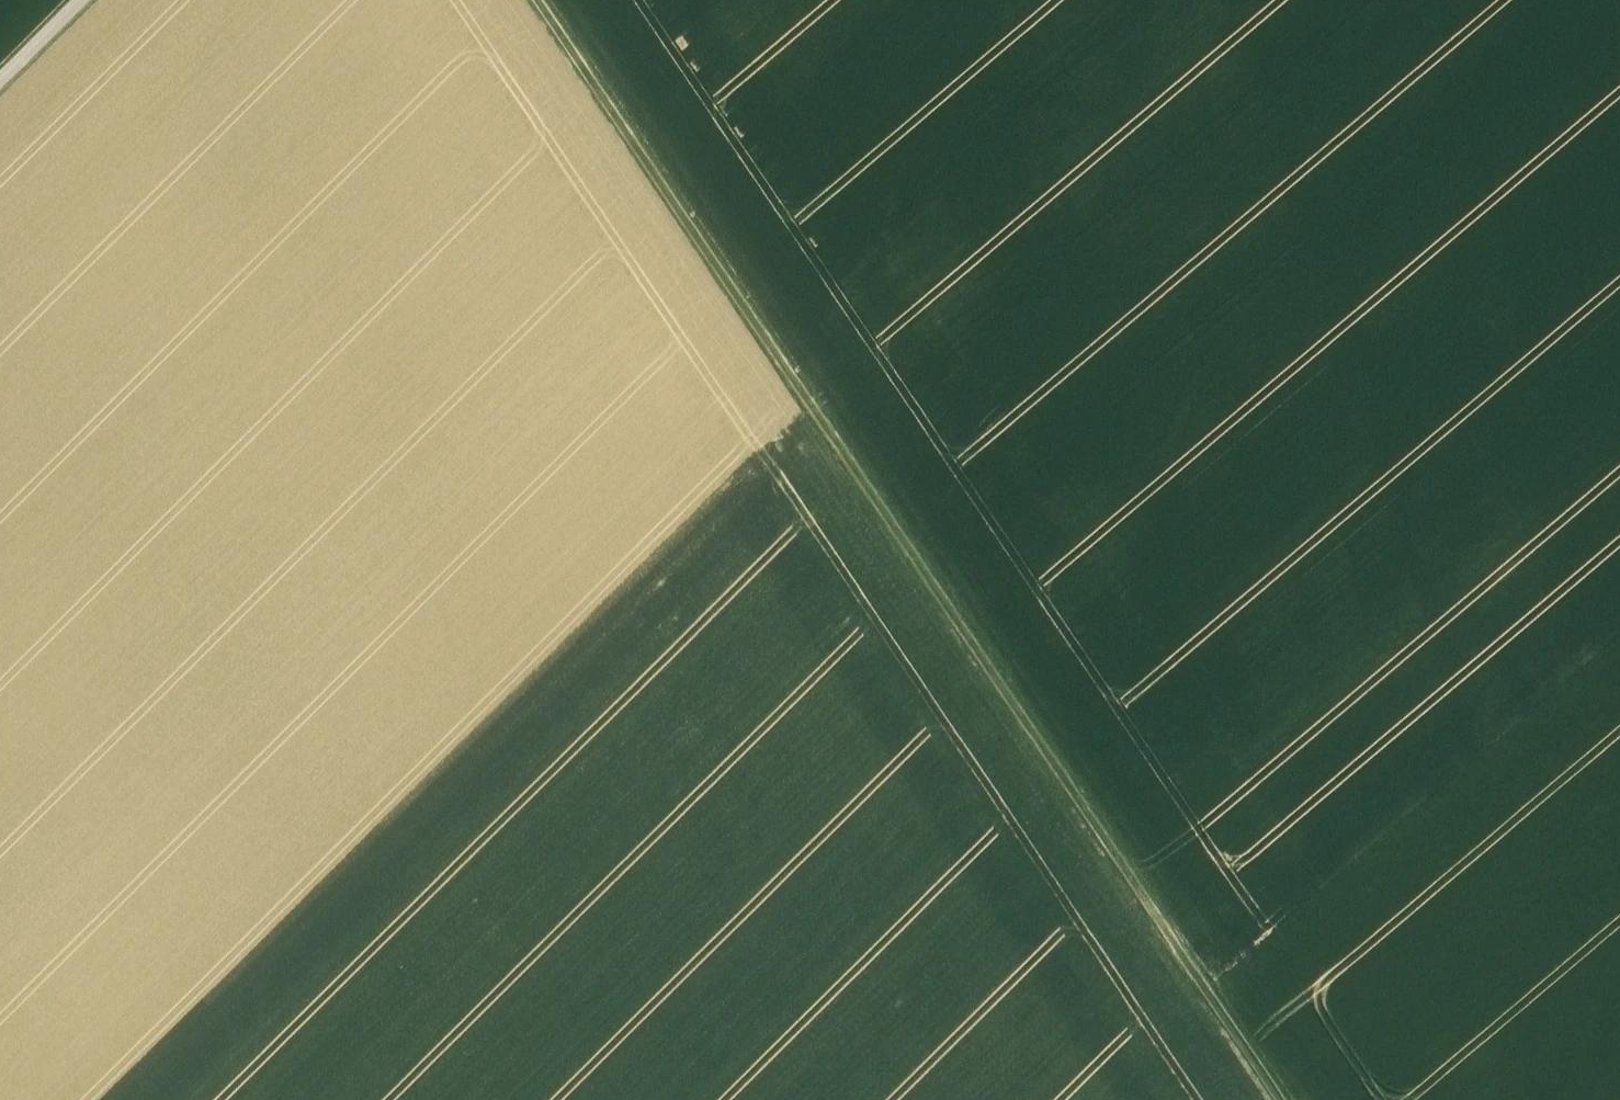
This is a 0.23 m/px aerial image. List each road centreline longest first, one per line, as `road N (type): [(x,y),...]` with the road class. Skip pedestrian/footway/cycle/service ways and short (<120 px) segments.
road 1 (track): [(540,0),(1282,1099)]

